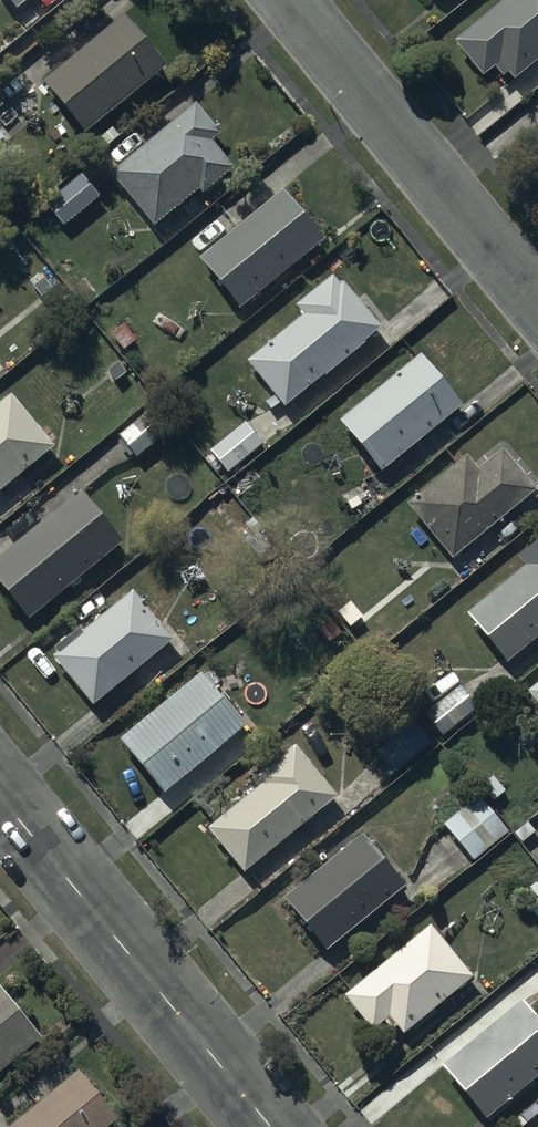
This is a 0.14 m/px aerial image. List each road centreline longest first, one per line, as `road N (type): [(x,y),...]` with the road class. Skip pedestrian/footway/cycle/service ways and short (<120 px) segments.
road 1 (tertiary): [(0,796),(271,1126)]
road 2 (residential): [(284,0),(537,311)]

